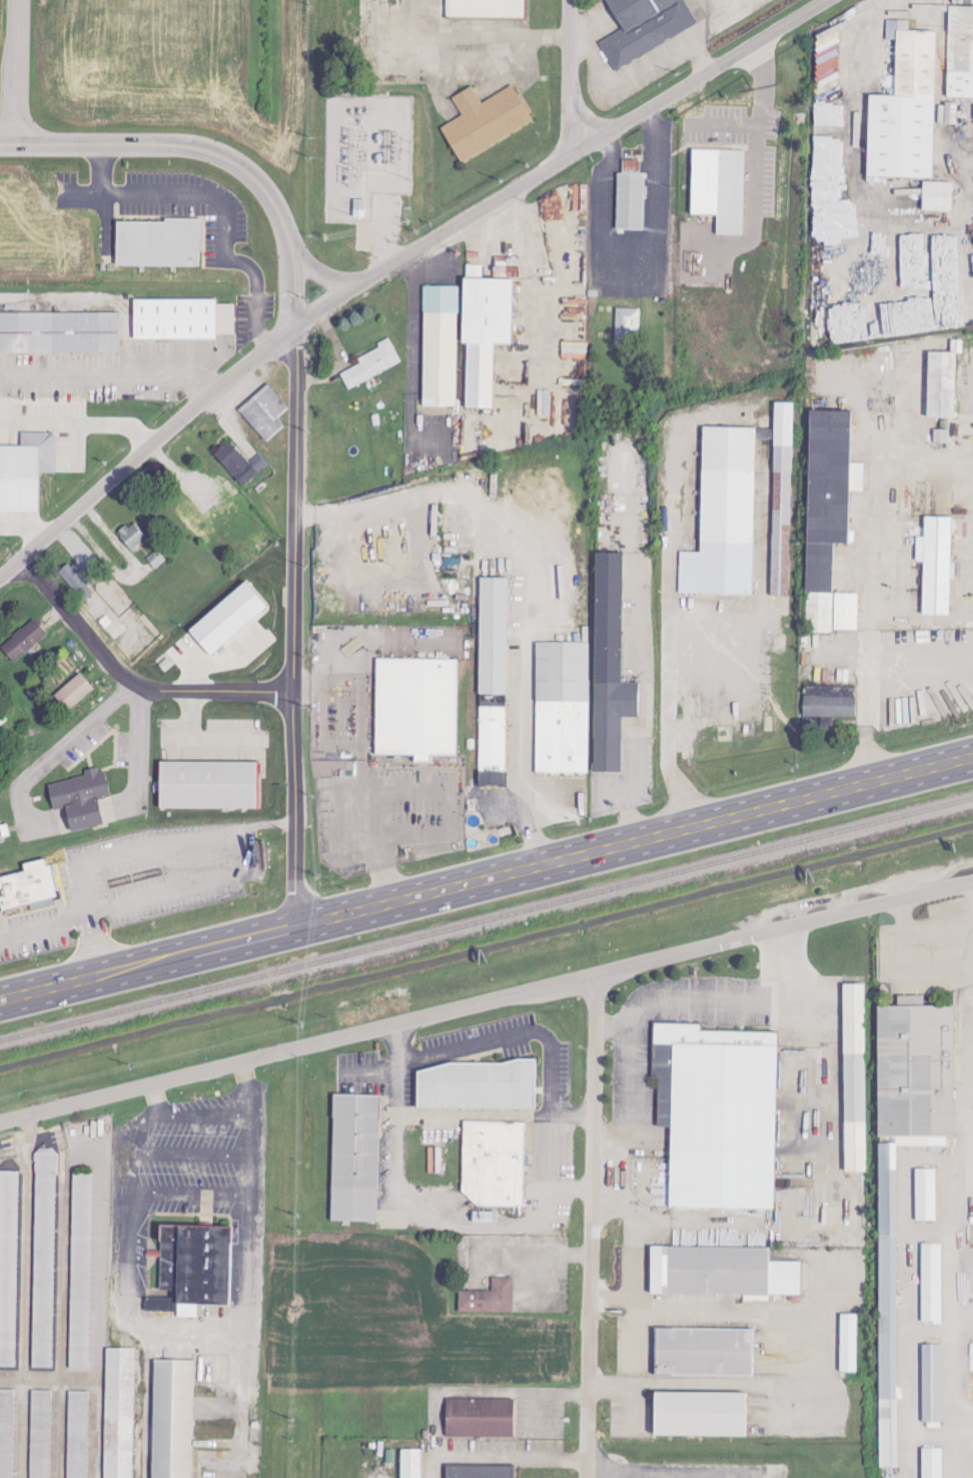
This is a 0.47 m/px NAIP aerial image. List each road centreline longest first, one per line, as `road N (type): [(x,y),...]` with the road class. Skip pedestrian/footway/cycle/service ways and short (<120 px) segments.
road 1 (residential): [(0,1123),(972,882)]
road 2 (primary): [(303,925),(940,767)]
road 3 (secondary): [(293,326),(828,0)]
road 4 (residential): [(303,925),(292,688),(297,393),(282,337)]
road 5 (residential): [(587,1477),(594,975)]
road 6 (secondary): [(0,144),(201,148),(223,156),(261,185),(294,250),(293,326)]
road 7 (secondary): [(0,577),(293,326)]
road 8 (residential): [(292,688),(141,686),(113,666),(22,558)]
road 9 (primary): [(0,1001),(303,925)]
road 10 (residential): [(586,148),(570,93),(570,0)]
road 11 (residential): [(18,0),(15,144)]

